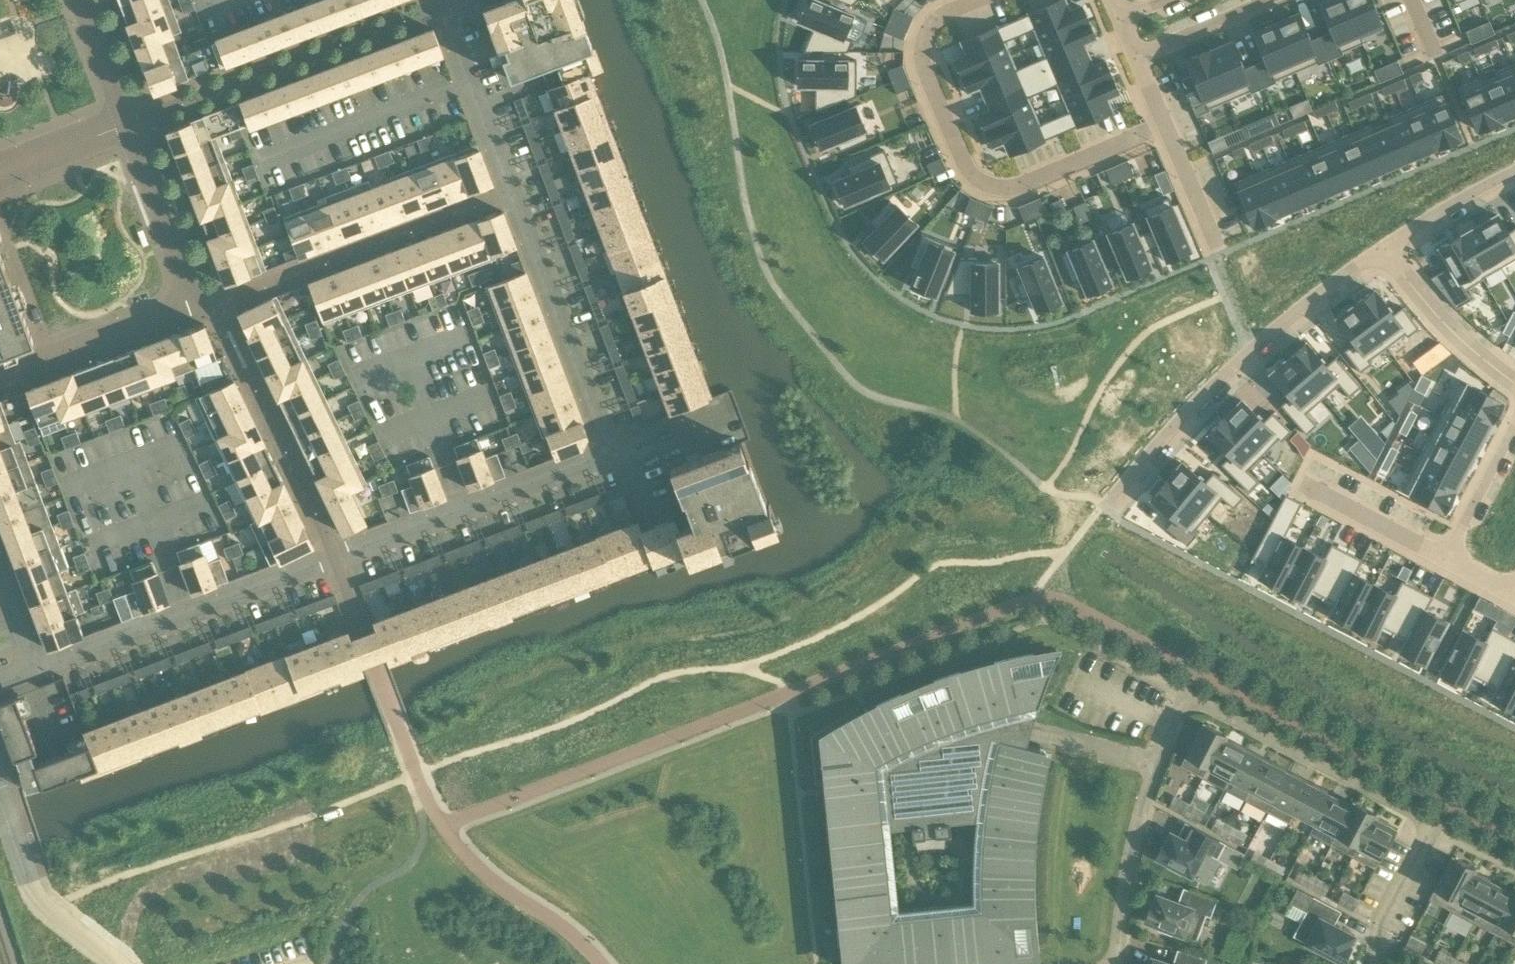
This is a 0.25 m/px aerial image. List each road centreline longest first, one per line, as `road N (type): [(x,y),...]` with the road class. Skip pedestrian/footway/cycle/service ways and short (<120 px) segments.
road 1 (residential): [(512,193),(604,432),(606,448),(596,460),(38,668)]
road 2 (residential): [(1372,963),(1437,824),(1184,694)]
road 3 (residential): [(983,0),(950,15),(931,39),(932,64),(977,172),(993,185),(1017,185),(1163,123)]
road 4 (residential): [(512,193),(210,308),(196,302)]
road 5 (residential): [(1117,963),(1153,778),(1184,694)]
road 6 (residential): [(1163,123),(1255,339)]
road 7 (residential): [(1104,507),(1255,339)]
road 8 (residential): [(118,963),(34,897),(0,795)]
road 9 (residential): [(0,376),(196,302)]
road 10 (residential): [(441,4),(512,193)]
road 11 (residential): [(1385,243),(1463,352),(1514,391)]
road 12 (residential): [(127,122),(196,302)]
road 13 (residential): [(1453,567),(1299,486)]
road 14 (residential): [(1255,339),(1385,243)]
road 15 (residential): [(1136,58),(1276,0)]
road 16 (residential): [(1385,243),(1514,174)]
road 17 (residential): [(1514,444),(1453,567)]
road 18 (residential): [(0,170),(127,122)]
road 19 (residential): [(83,0),(127,122)]

